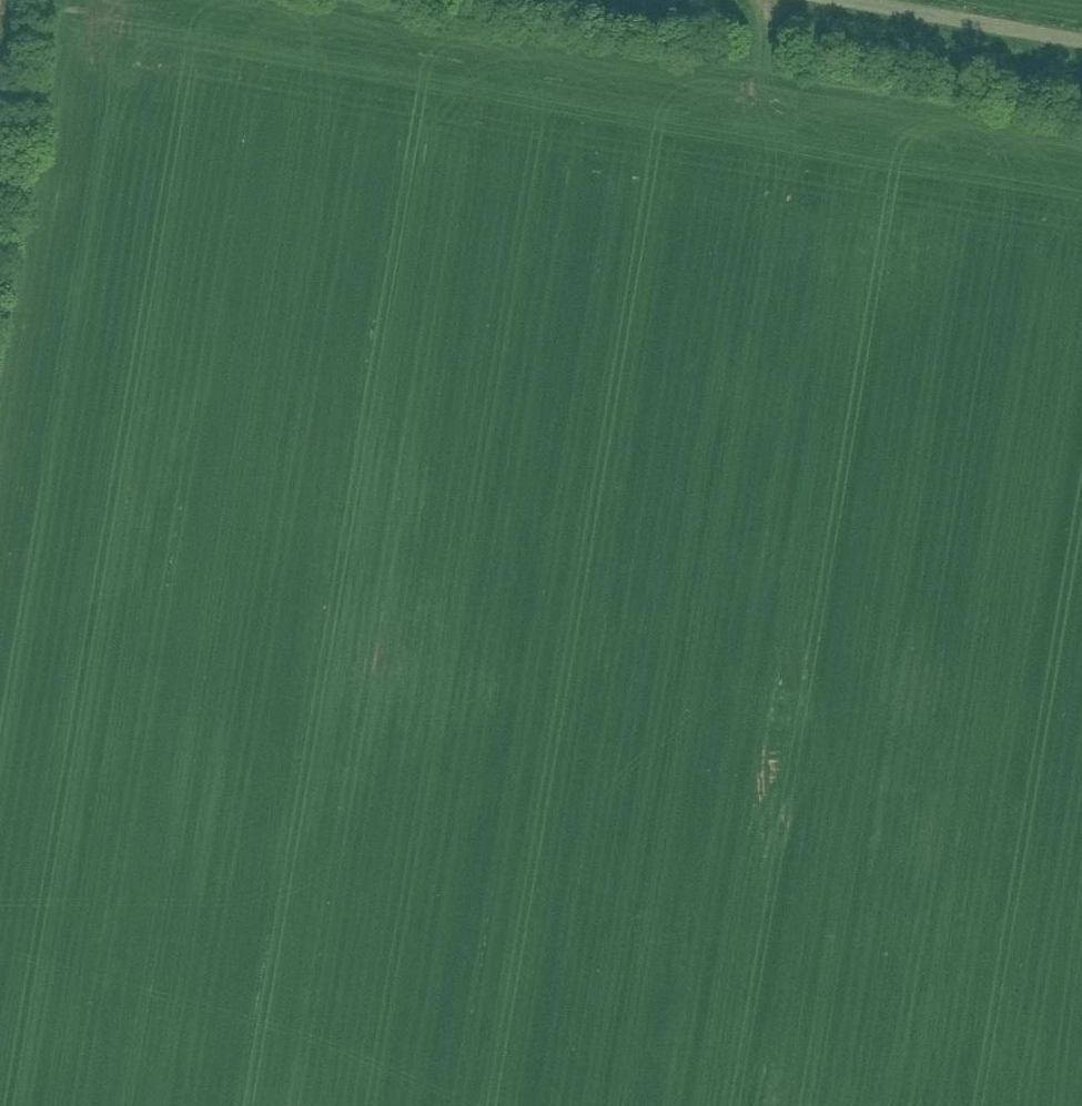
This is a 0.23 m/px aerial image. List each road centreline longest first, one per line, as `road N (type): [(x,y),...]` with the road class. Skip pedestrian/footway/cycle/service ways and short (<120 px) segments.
road 1 (unclassified): [(852,0),(1081,39)]

